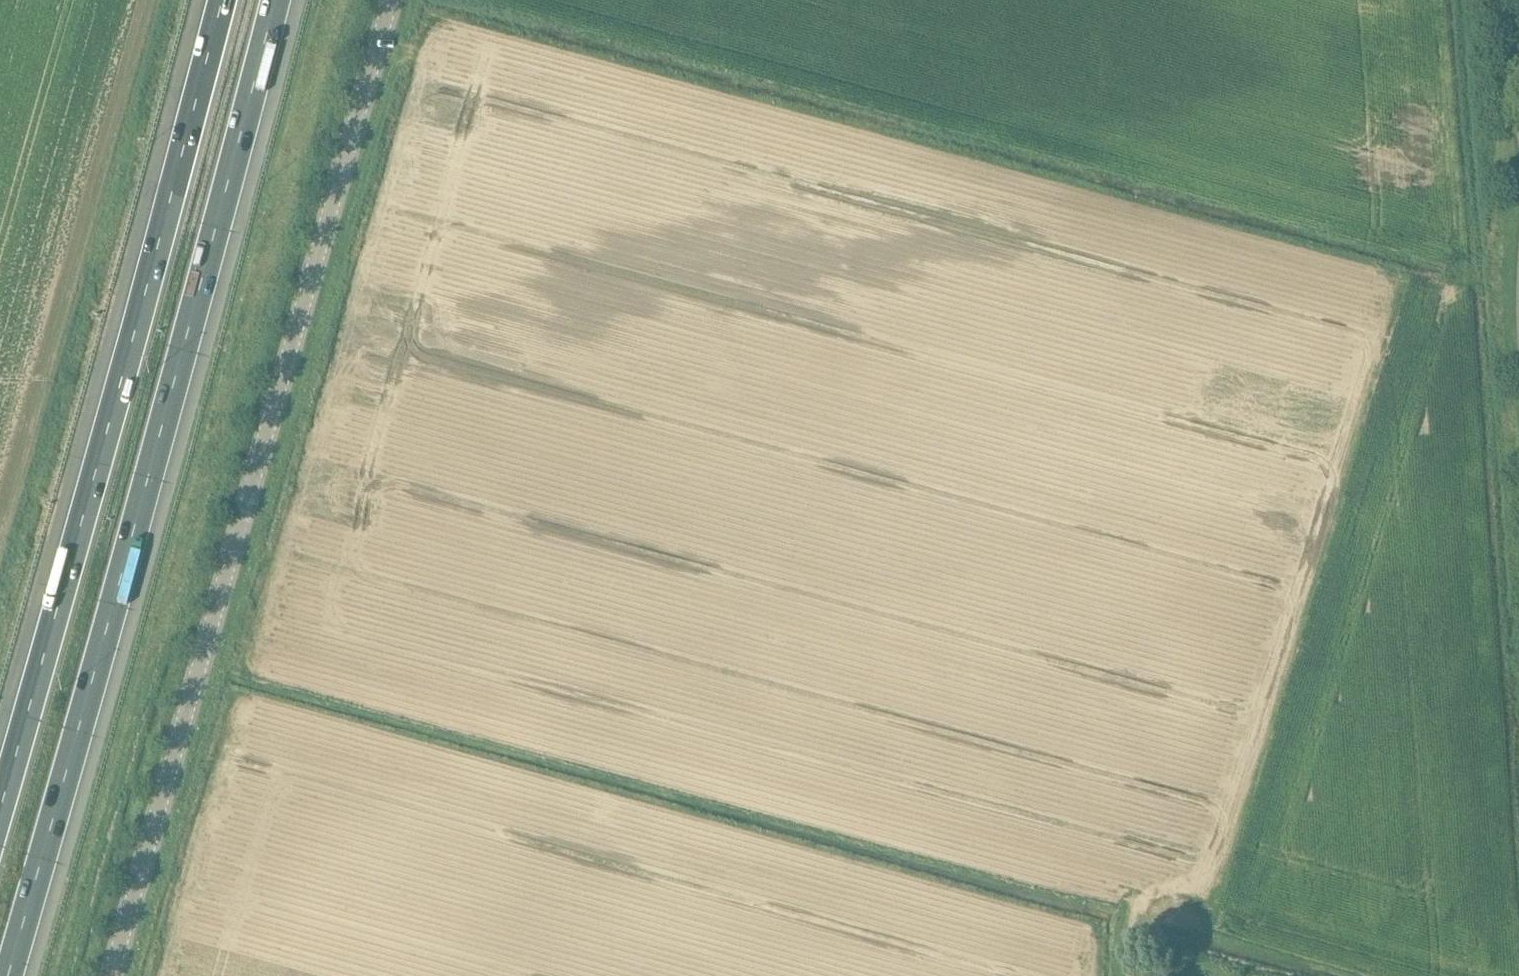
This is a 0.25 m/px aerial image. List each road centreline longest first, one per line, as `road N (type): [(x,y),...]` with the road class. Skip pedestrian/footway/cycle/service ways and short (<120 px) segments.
road 1 (tertiary): [(110,975),(391,0)]
road 2 (motorway): [(11,975),(273,0)]
road 3 (motorway): [(222,0),(0,810)]

